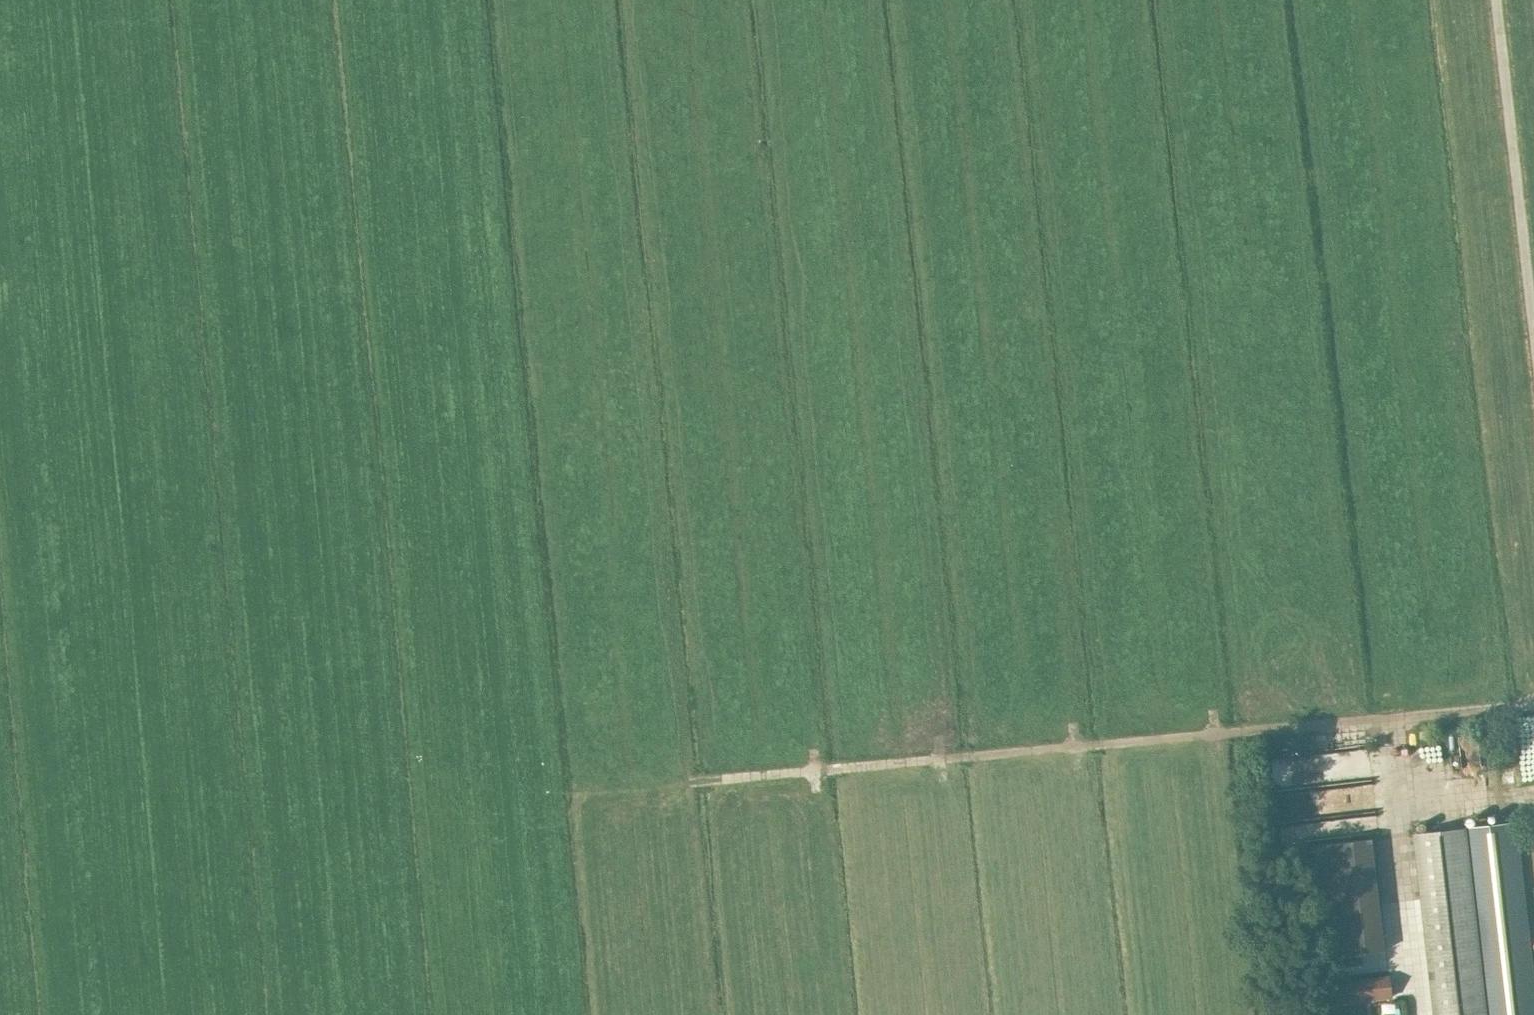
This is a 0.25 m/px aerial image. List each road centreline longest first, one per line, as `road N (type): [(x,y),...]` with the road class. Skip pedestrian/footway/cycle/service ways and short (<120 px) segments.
road 1 (track): [(718,781),(1533,697)]
road 2 (track): [(1533,381),(1489,0)]

